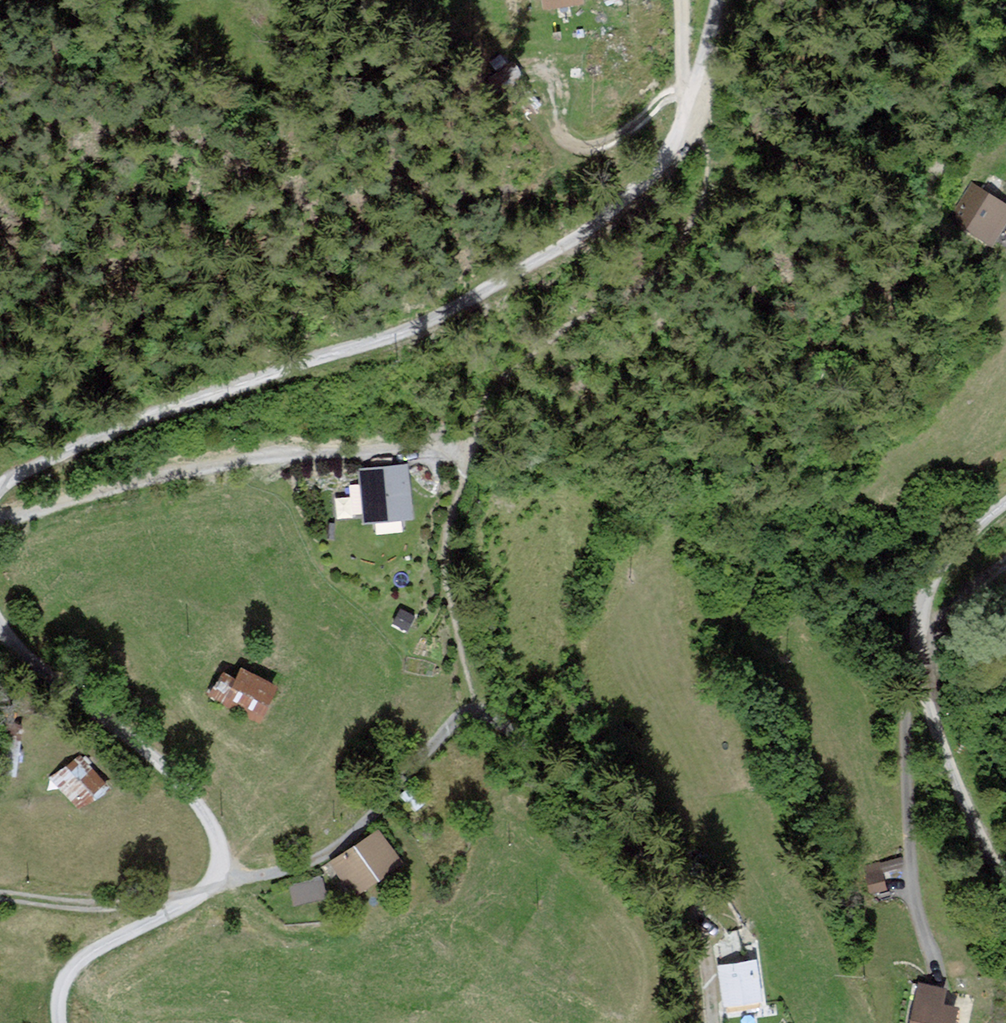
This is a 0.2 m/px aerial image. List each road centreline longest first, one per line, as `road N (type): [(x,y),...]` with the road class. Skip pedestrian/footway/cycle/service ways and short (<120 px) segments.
road 1 (track): [(0,491),(41,466),(182,410),(446,325),(589,244),(649,198),(687,148),(718,59),(725,0)]
road 2 (track): [(684,0),(680,61),(699,120),(706,197),(682,250),(617,298),(549,333),(471,413),(446,553),(451,622),(473,698)]
road 3 (track): [(60,1022),(66,982),(87,959),(193,902),(210,887),(219,848),(211,824),(155,760),(37,669),(0,628)]
road 4 (track): [(473,698),(333,856),(193,902),(0,894)]
road 5 (track): [(1005,504),(925,597),(926,704),(1005,878)]
road 6 (track): [(473,698),(686,909),(704,935),(714,1022)]

